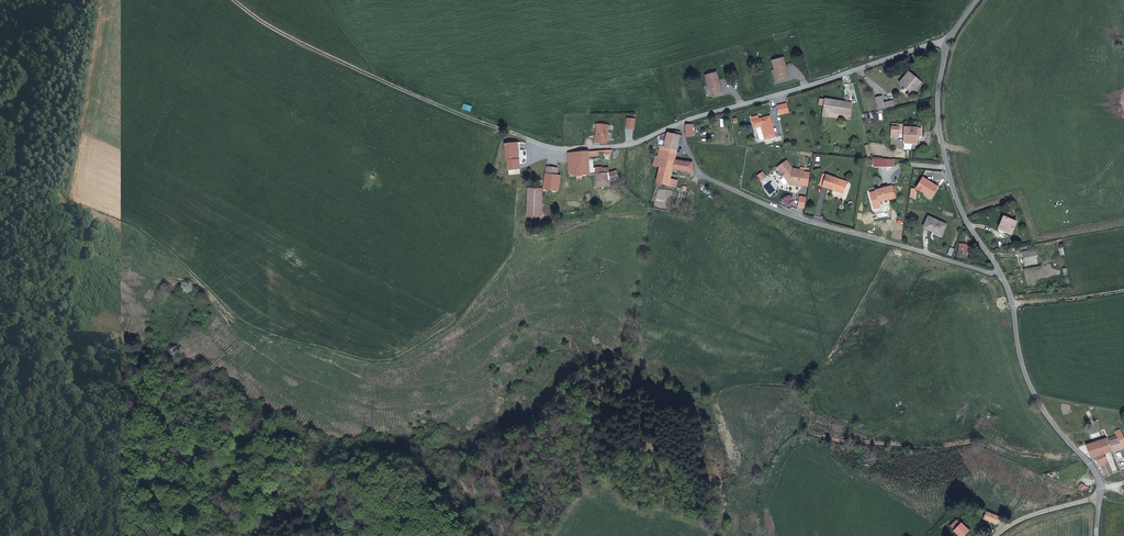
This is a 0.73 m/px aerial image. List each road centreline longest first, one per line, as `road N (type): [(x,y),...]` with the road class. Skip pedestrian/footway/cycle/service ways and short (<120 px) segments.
road 1 (unclassified): [(1102,492),(1101,478),(1034,392),(1010,288),(950,175),(940,127),(947,40),(978,0)]

